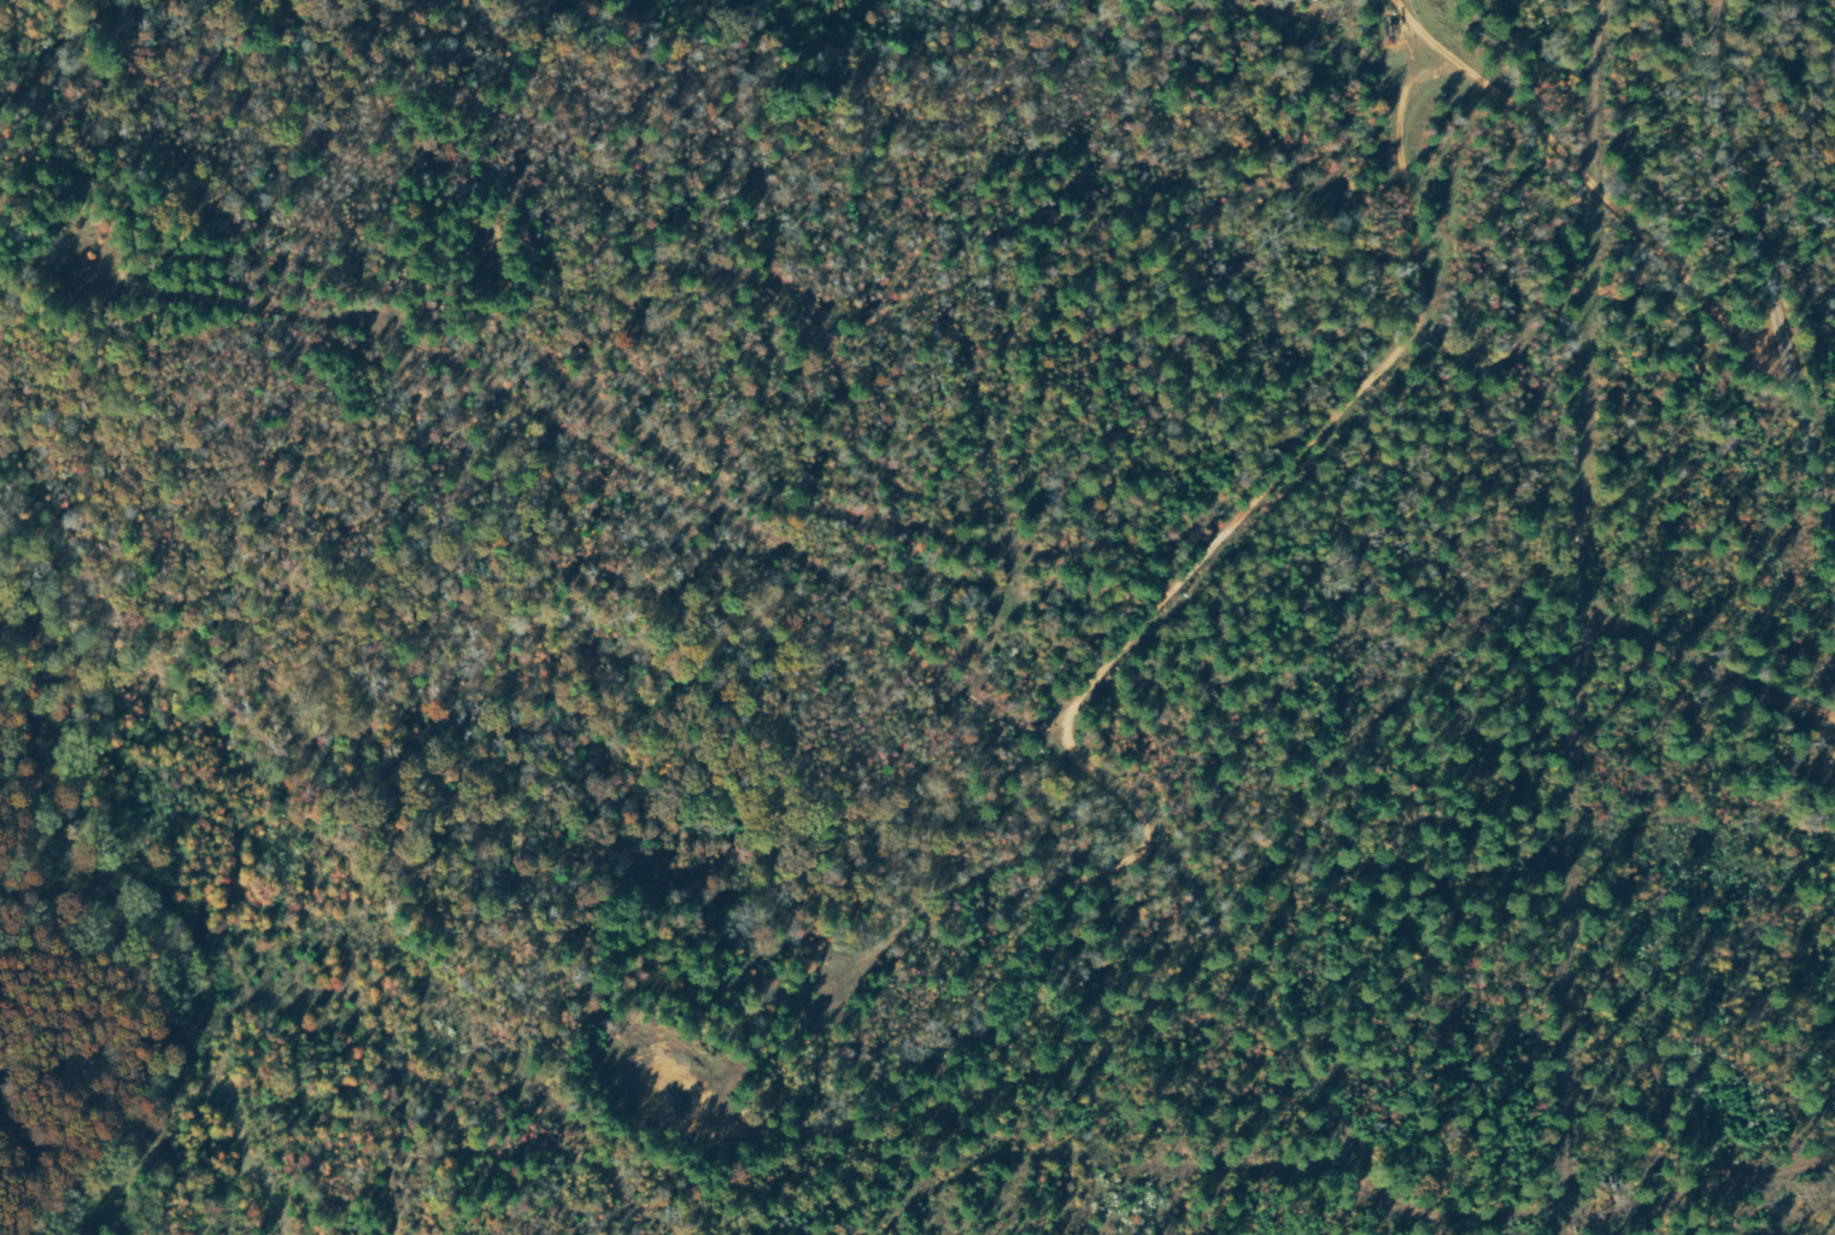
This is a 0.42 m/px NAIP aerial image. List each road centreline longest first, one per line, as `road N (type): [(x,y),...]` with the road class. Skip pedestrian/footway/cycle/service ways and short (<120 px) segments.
road 1 (residential): [(1133,844),(1394,1199),(1441,1213),(1575,1210),(1834,1159)]
road 2 (residential): [(1834,591),(1807,426),(1719,53),(1729,0)]

